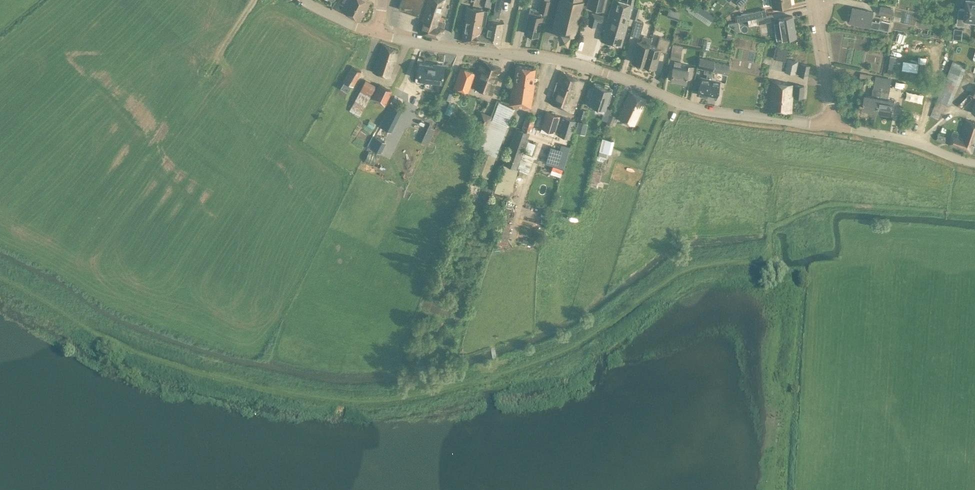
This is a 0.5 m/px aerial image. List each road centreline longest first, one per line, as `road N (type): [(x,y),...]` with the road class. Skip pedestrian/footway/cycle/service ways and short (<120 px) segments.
road 1 (tertiary): [(830,127),(701,112),(552,59),(378,35)]
road 2 (unclassified): [(974,165),(830,127)]

